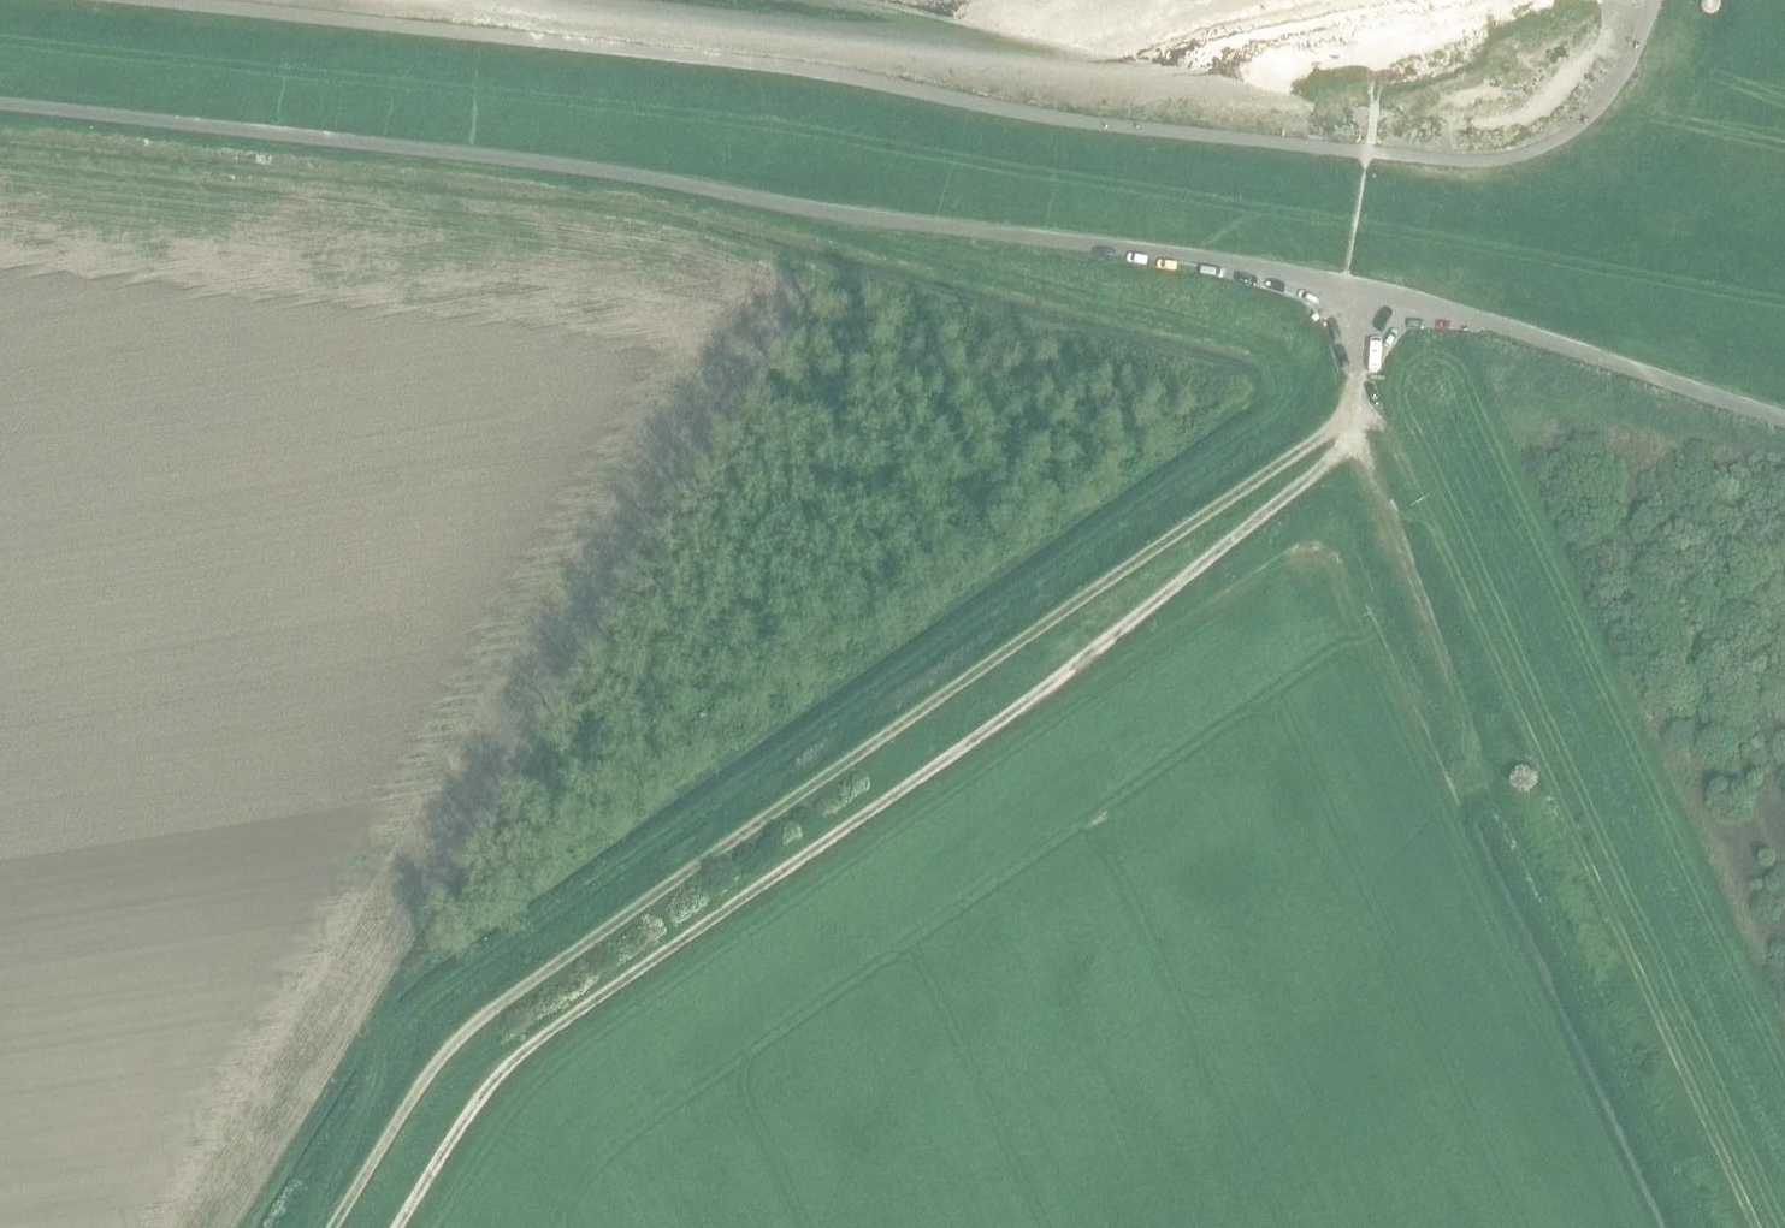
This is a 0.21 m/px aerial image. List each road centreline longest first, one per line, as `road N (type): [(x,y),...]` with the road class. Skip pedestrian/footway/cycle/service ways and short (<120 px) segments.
road 1 (unclassified): [(0,103),(587,169),(865,218),(1183,255),(1370,290)]
road 2 (track): [(1368,403),(490,1014),(410,1106),(336,1227)]
road 3 (track): [(1368,403),(1339,453),(1074,664),(539,1036),(466,1109),(394,1227)]
road 4 (track): [(1761,1227),(1398,447),(1368,403)]
road 5 (unclassified): [(1784,418),(1370,290)]

